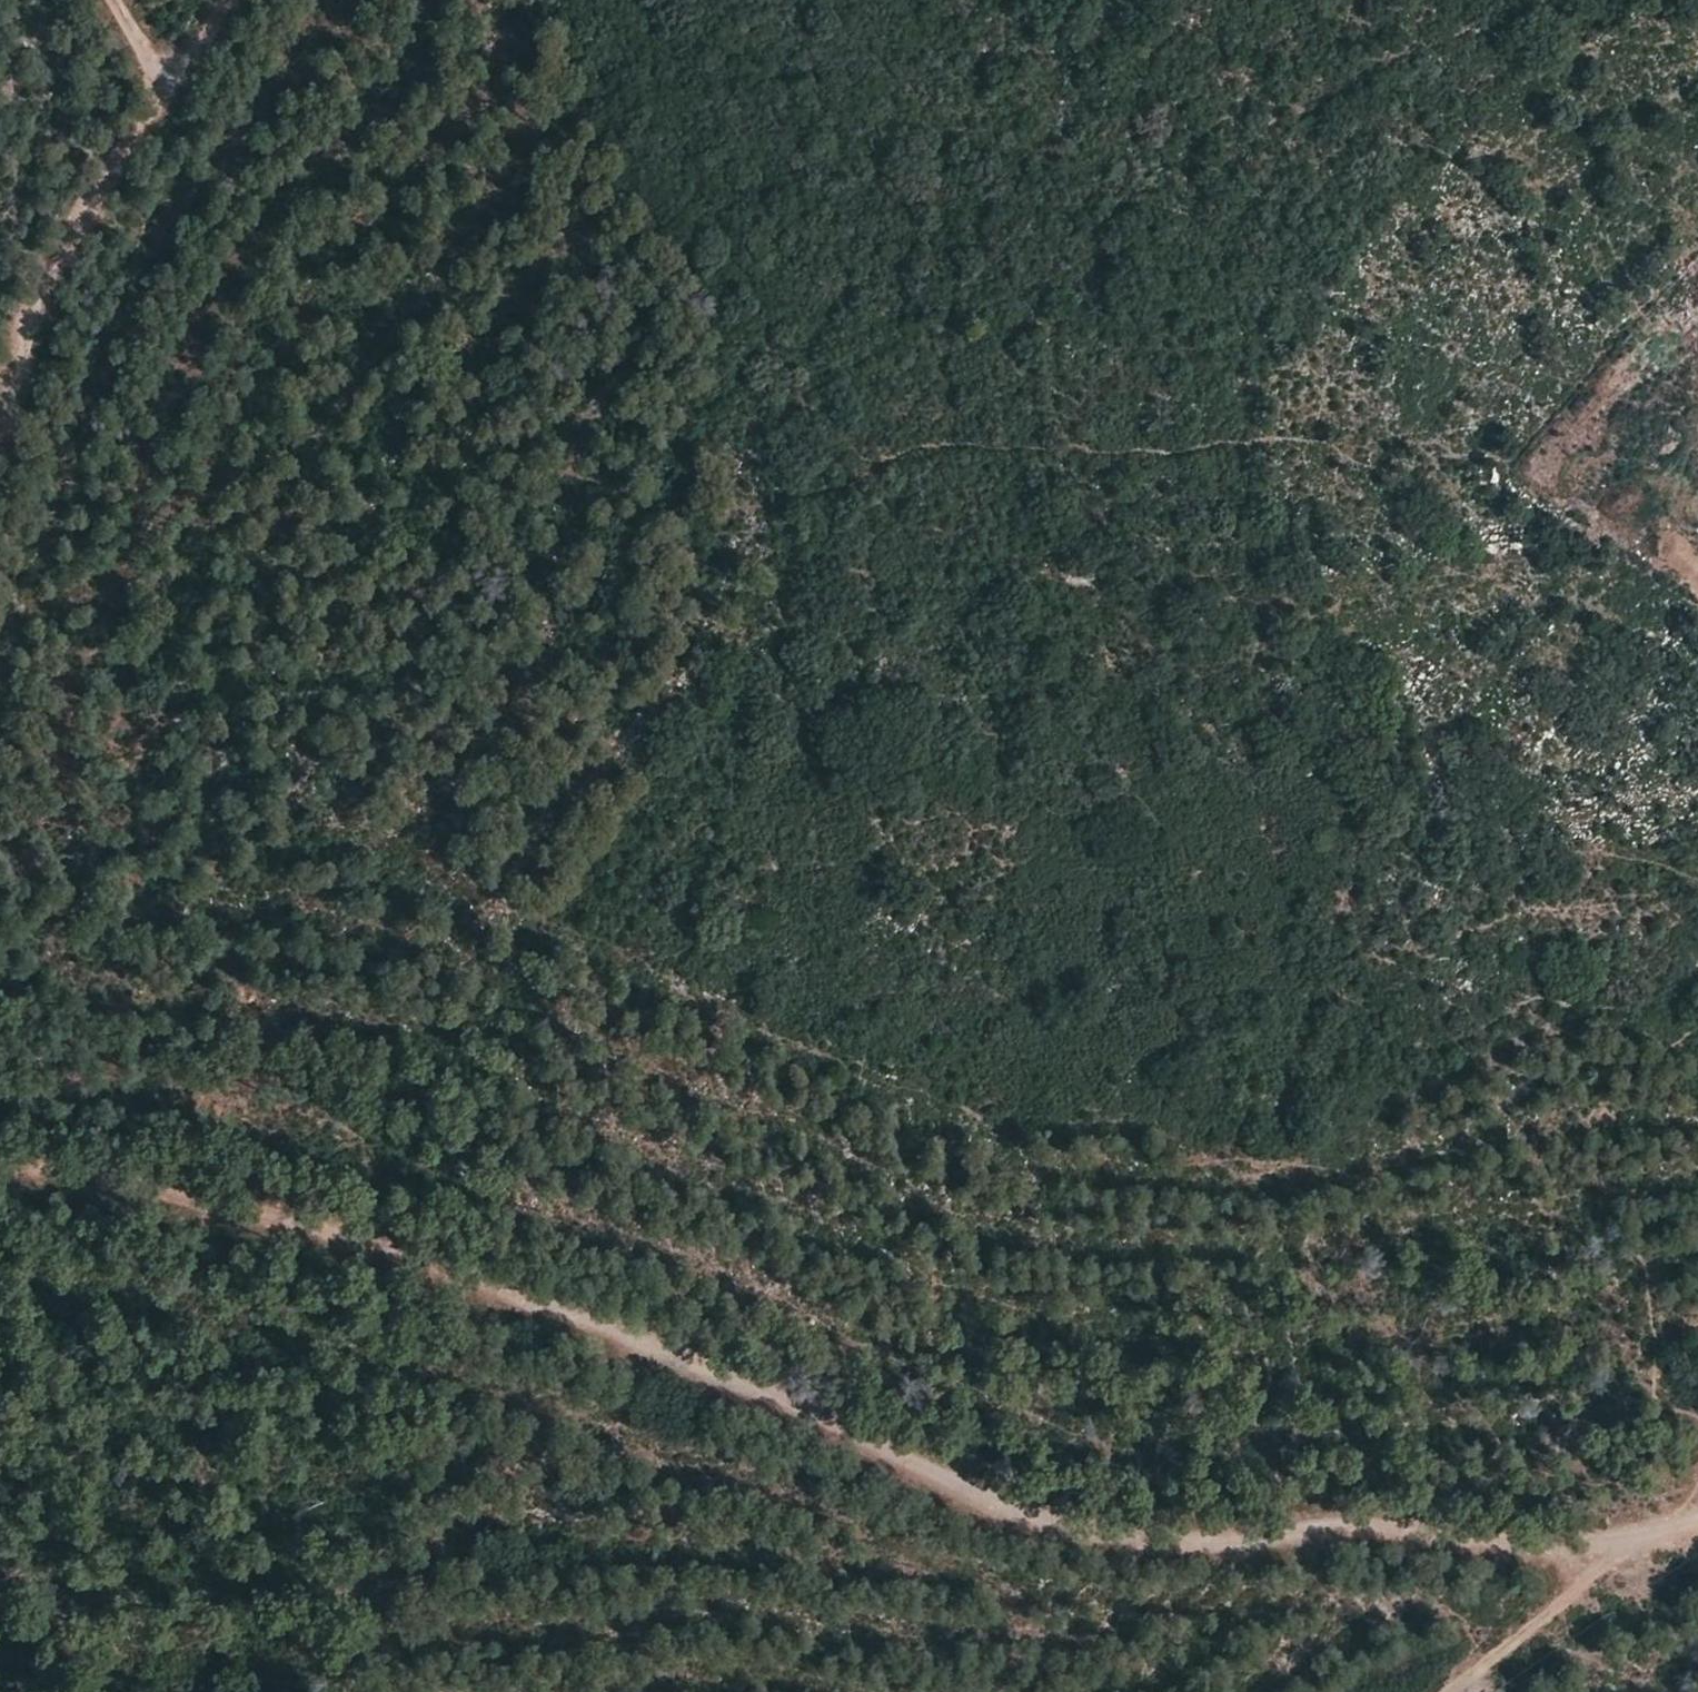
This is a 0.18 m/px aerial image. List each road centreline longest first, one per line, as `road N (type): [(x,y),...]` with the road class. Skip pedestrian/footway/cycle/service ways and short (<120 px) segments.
road 1 (track): [(1611,1541),(1549,1553),(1395,1533),(1192,1540),(1076,1522),(972,1489),(836,1418),(681,1352),(376,1242),(55,1161),(0,1172)]
road 2 (track): [(0,405),(222,0)]

